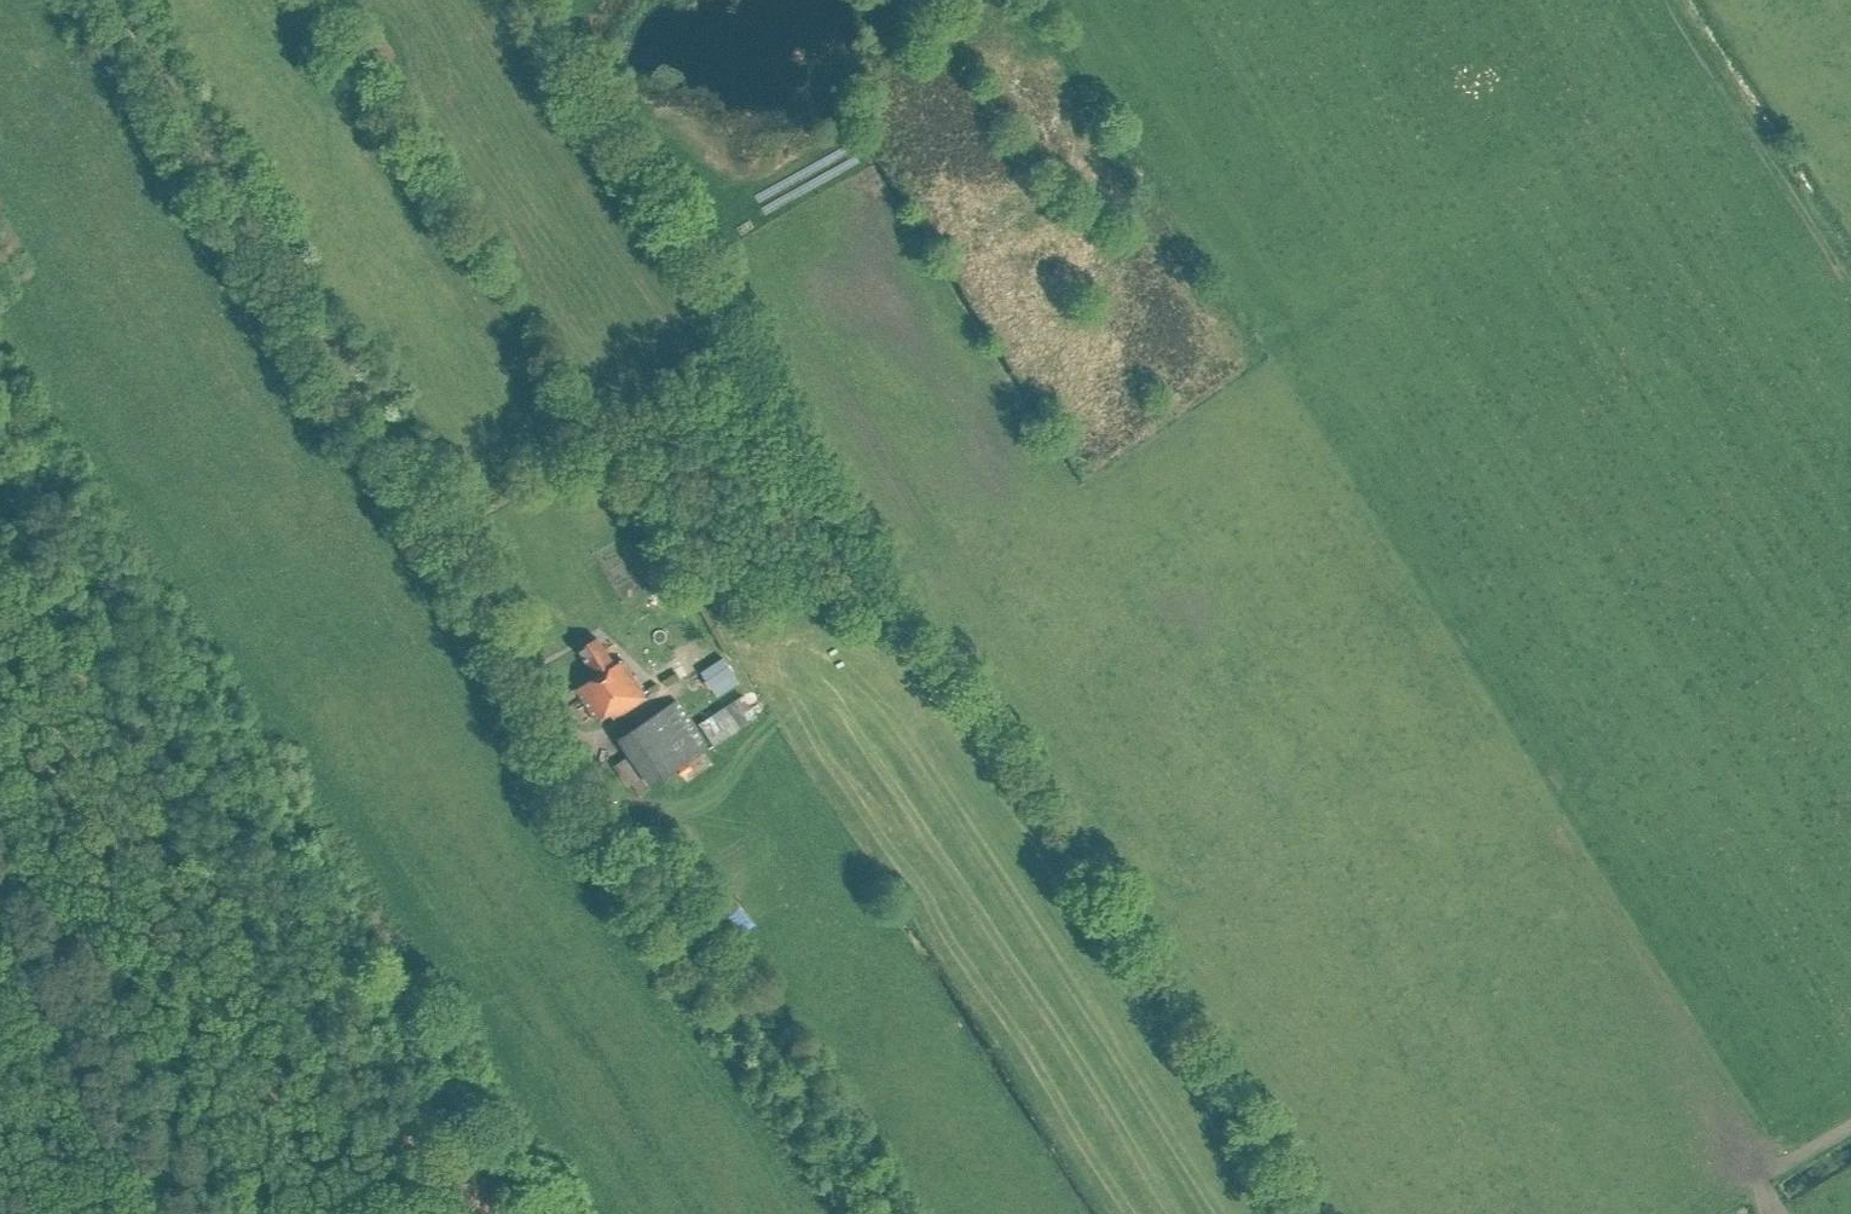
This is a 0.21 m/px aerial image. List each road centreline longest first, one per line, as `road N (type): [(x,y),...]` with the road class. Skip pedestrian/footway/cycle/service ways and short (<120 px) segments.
road 1 (track): [(114,0),(635,834)]

